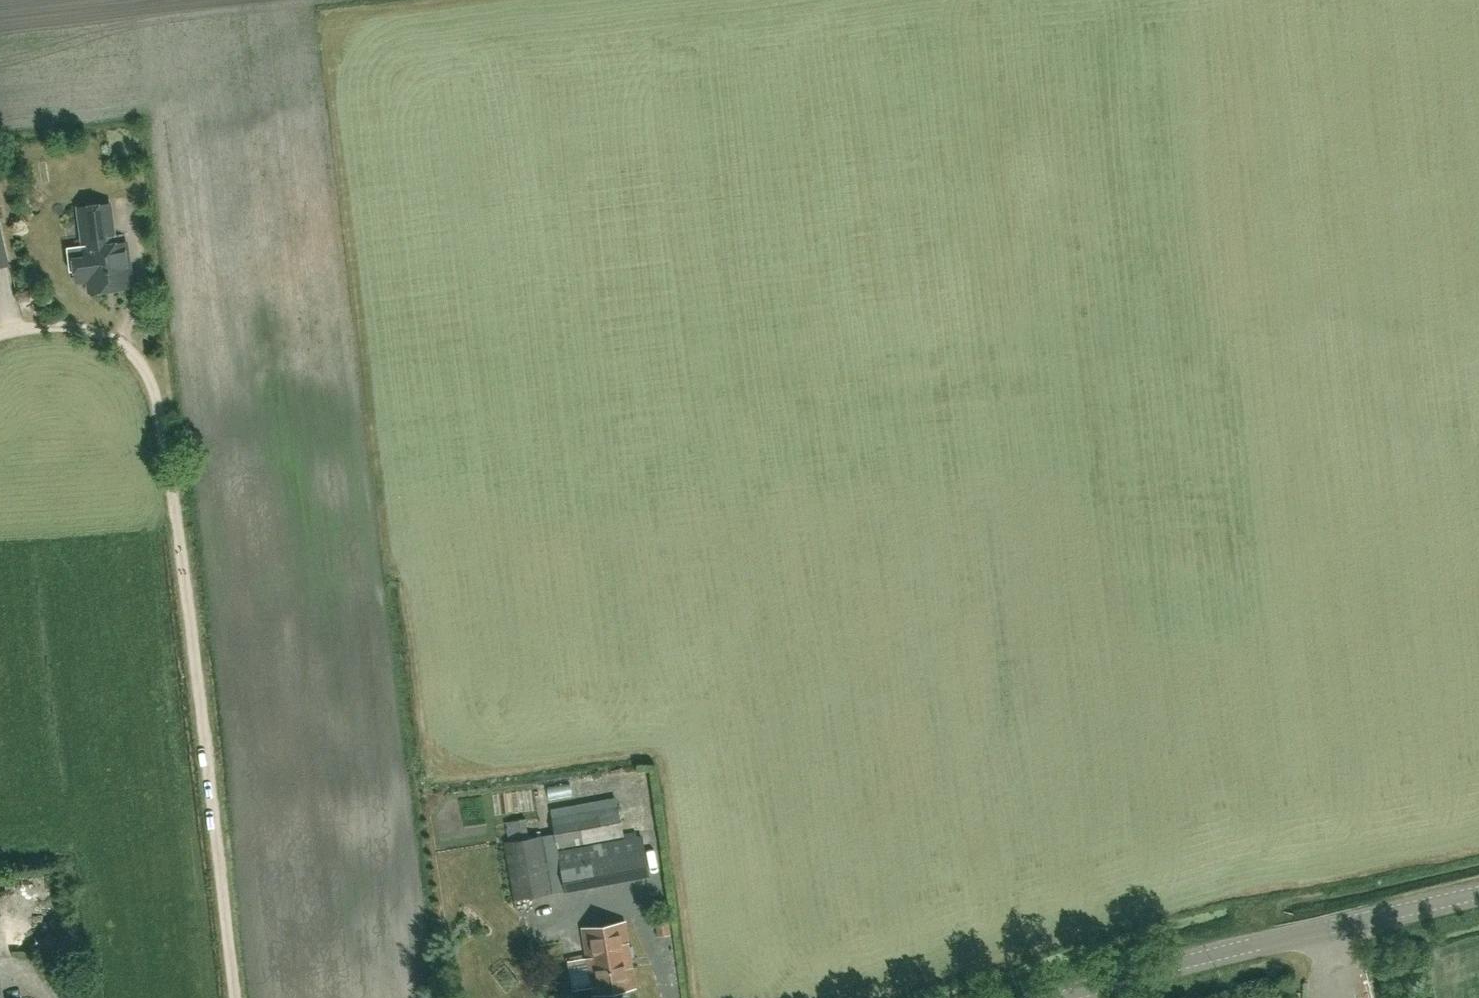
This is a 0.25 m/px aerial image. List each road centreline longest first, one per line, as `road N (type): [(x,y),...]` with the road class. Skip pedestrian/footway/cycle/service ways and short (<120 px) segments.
road 1 (tertiary): [(1059,997),(1478,891)]

